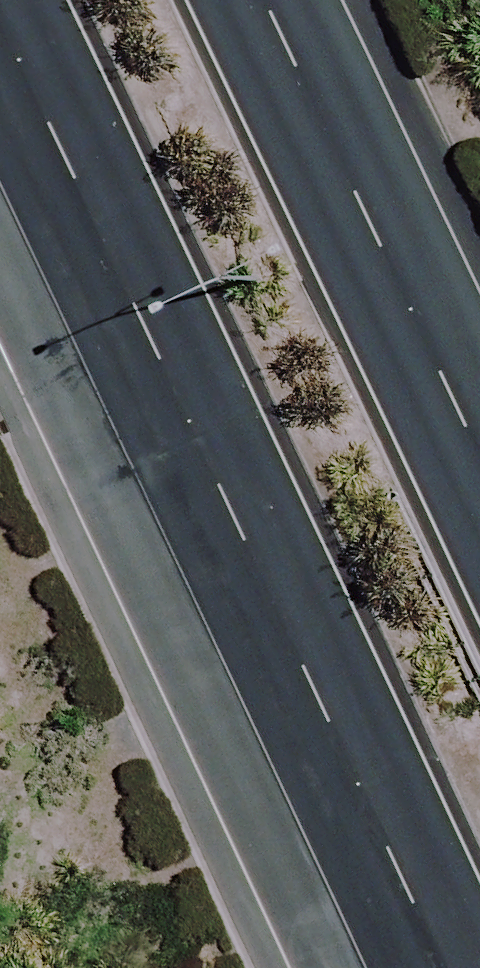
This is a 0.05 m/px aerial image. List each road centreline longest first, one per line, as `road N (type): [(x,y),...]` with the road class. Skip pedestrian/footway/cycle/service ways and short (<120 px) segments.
road 1 (primary): [(440,967),(0,16)]
road 2 (primary): [(358,967),(309,913),(0,262)]
road 3 (primary): [(268,0),(479,456)]

